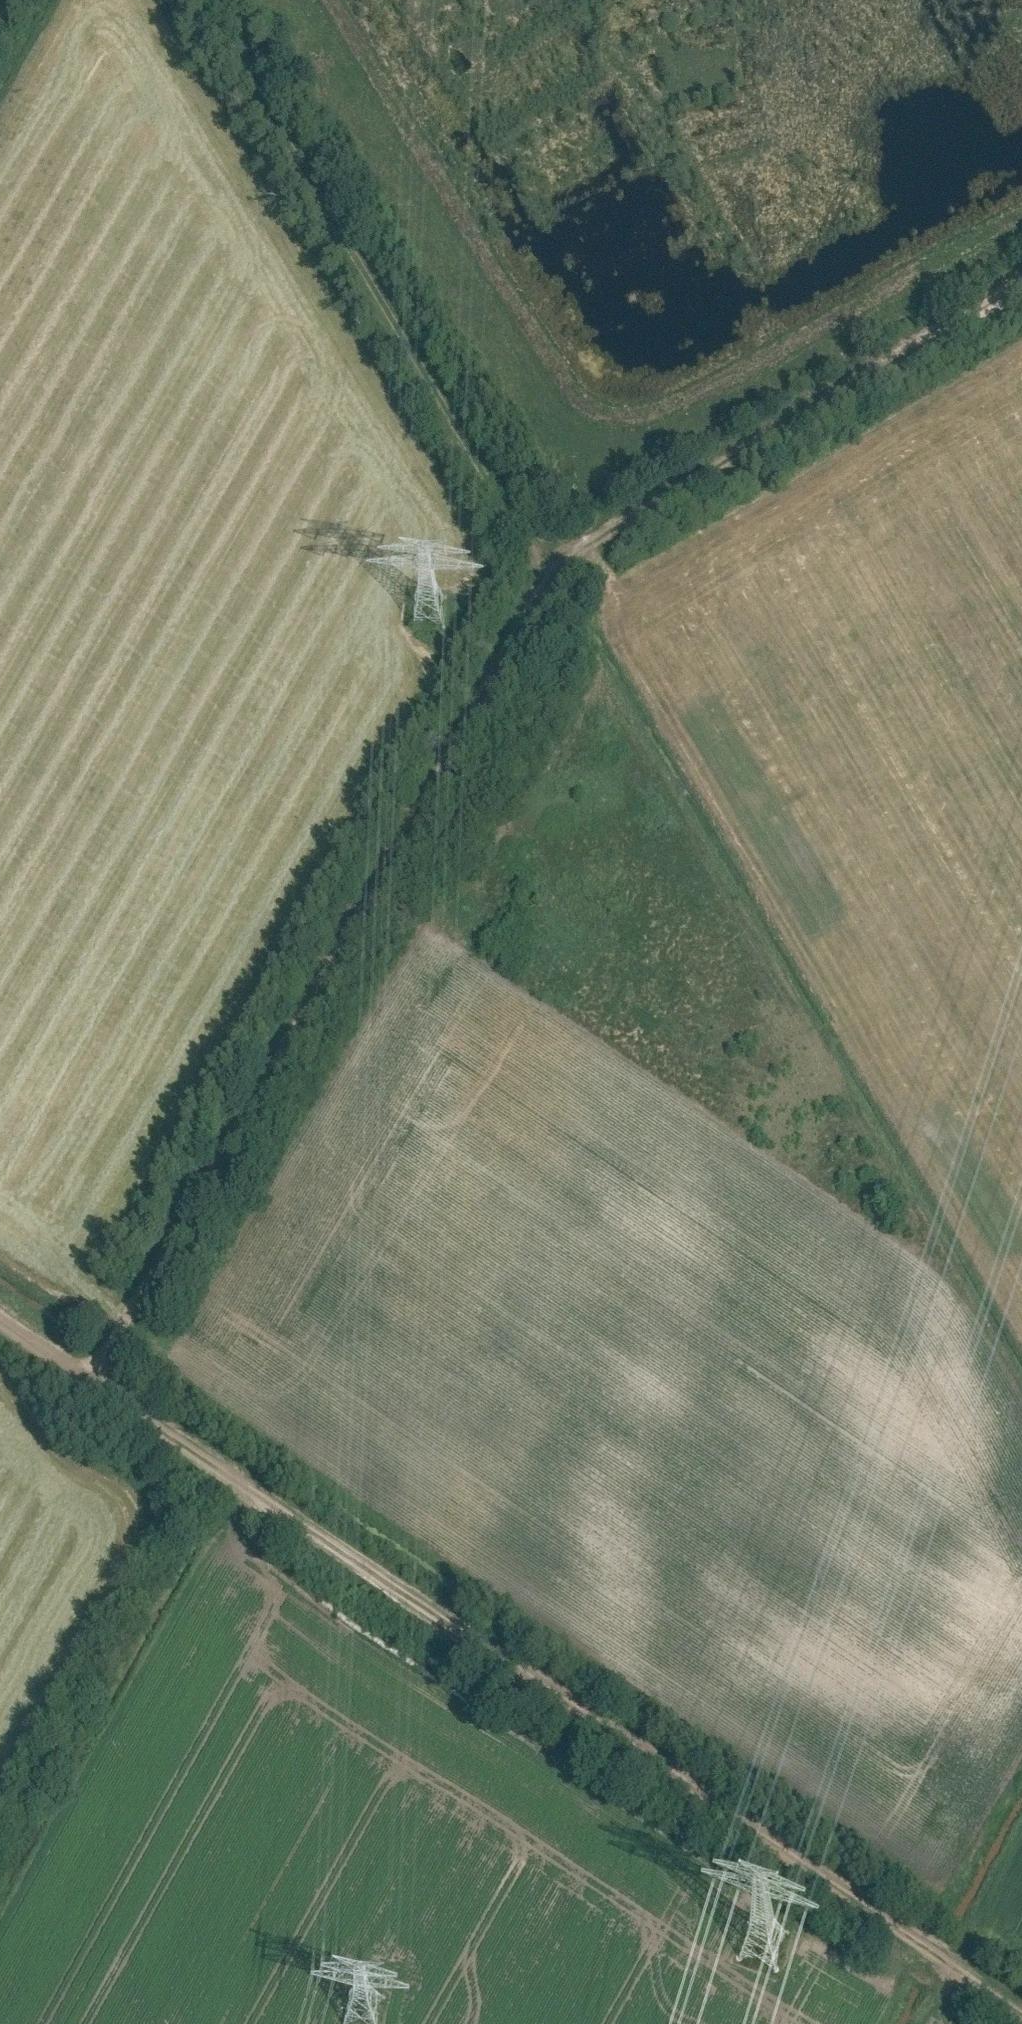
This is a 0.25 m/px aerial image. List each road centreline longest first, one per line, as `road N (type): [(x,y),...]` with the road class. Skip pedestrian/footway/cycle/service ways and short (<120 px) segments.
road 1 (track): [(75,1371),(545,561),(1021,279)]
road 2 (track): [(0,1321),(1021,2017)]
road 3 (track): [(545,561),(211,0)]

